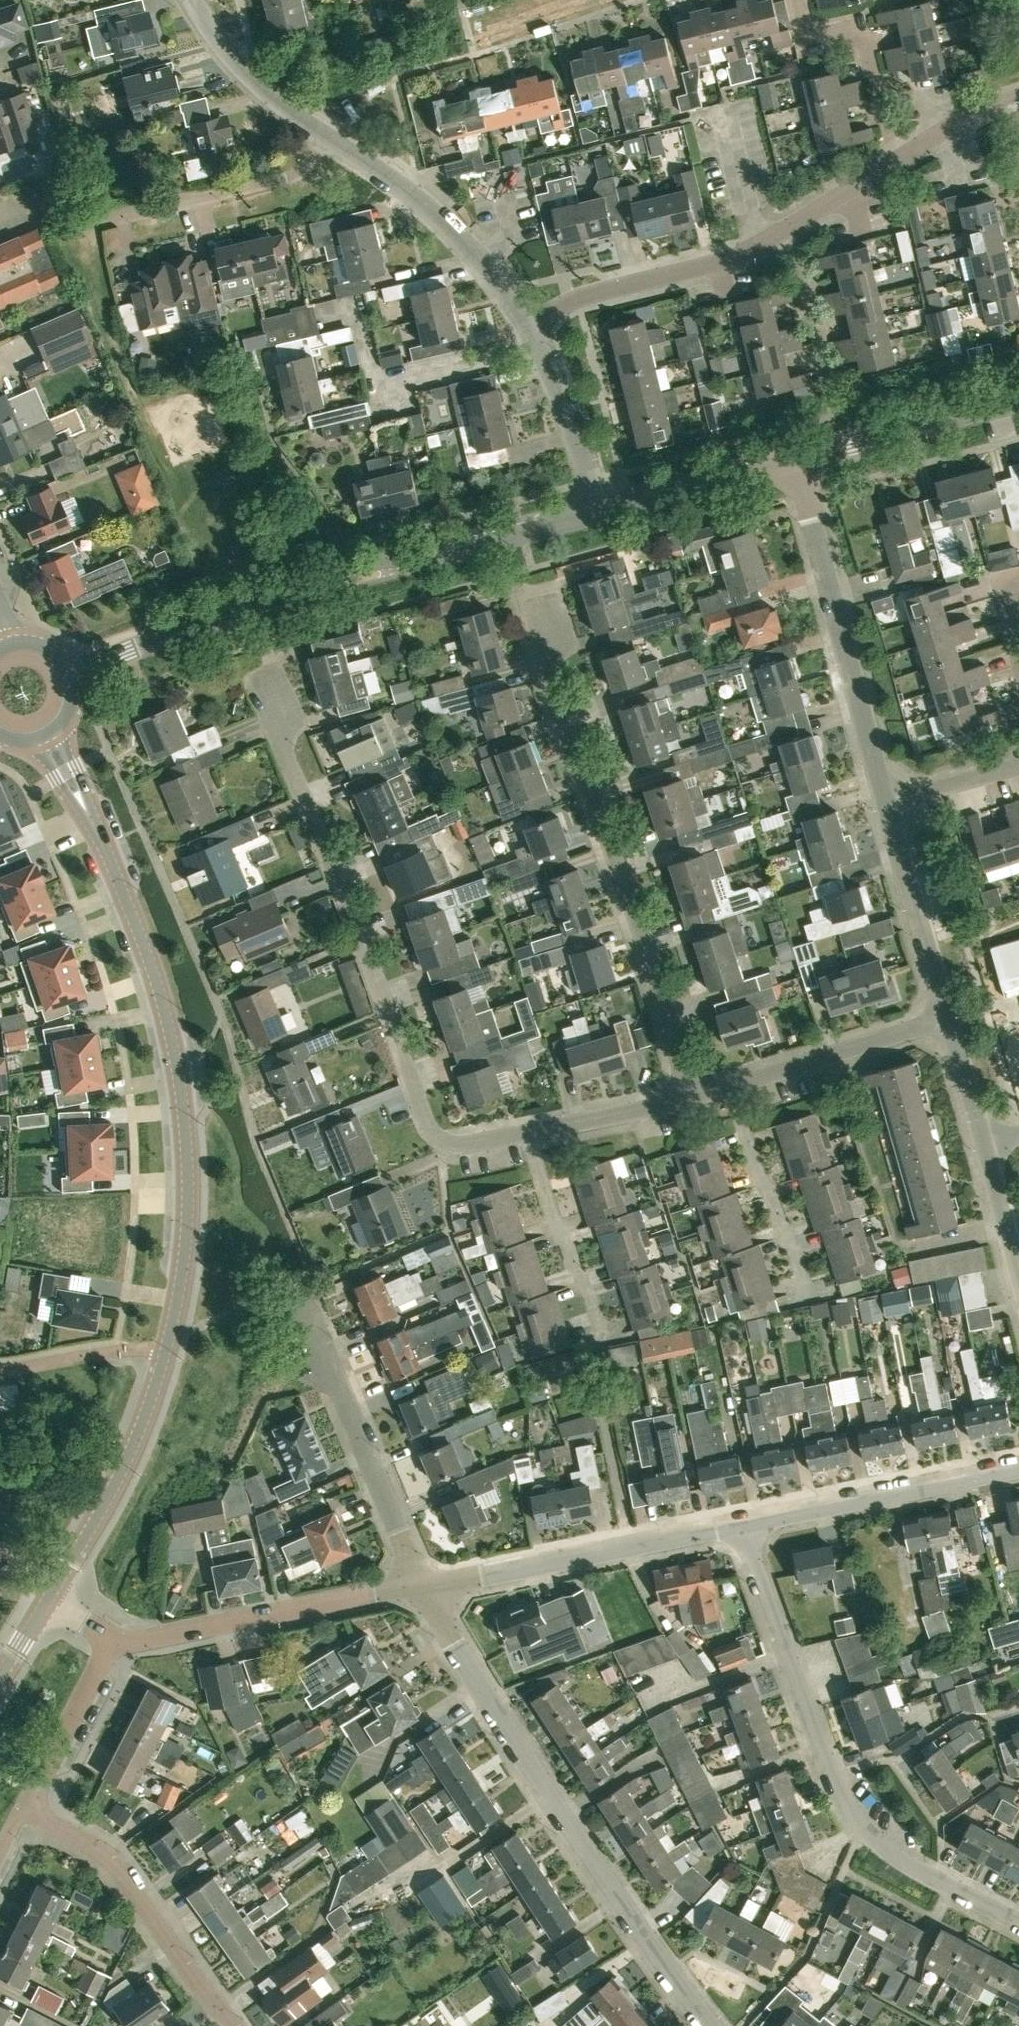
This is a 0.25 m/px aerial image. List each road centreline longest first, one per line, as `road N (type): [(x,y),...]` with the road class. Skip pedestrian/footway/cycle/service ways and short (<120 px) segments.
road 1 (tertiary): [(51,734),(159,990),(181,1096),(185,1227),(176,1309),(125,1464),(47,1599)]
road 2 (residential): [(269,682),(289,756),(427,1126),(442,1141),(462,1145),(530,1131)]
road 3 (tertiary): [(72,675),(221,616),(600,511)]
road 4 (residential): [(710,2025),(562,1816),(422,1585)]
road 5 (residential): [(692,1096),(553,687),(540,608)]
road 6 (residential): [(1018,1922),(894,1856),(844,1804),(740,1524)]
road 7 (residential): [(528,323),(586,298),(731,259),(895,160)]
road 8 (residential): [(886,801),(795,456)]
road 9 (residential): [(422,1585),(740,1524)]
road 10 (residential): [(115,1636),(154,1638),(422,1585)]
road 11 (residential): [(740,1524),(1018,1466)]
road 12 (residential): [(528,323),(480,261),(400,186),(326,135)]
road 13 (residential): [(211,2001),(115,1865),(22,1806)]
road 14 (residential): [(422,1585),(318,1340)]
road 15 (tertiary): [(795,456),(1018,399)]
road 16 (residential): [(948,1020),(886,801)]
road 17 (residential): [(731,1085),(948,1020)]
road 18 (residential): [(895,160),(866,37),(849,24),(807,33),(799,0)]
road 19 (residential): [(123,214),(263,184),(304,161),(326,135)]
road 20 (tertiary): [(600,511),(795,456)]
road 21 (residential): [(597,1321),(530,1131)]
road 22 (residential): [(600,511),(528,323)]
road 23 (residential): [(326,135),(243,77),(190,0)]
road 24 (residential): [(798,1267),(731,1085)]
road 25 (residential): [(22,1806),(115,1636)]
road 26 (residential): [(530,1131),(692,1096)]
road 27 (residential): [(1018,1279),(984,1141)]
road 28 (residential): [(895,160),(990,100),(1018,92)]
road 29 (residential): [(886,801),(1018,763)]
road 30 (residential): [(984,1141),(948,1020)]

